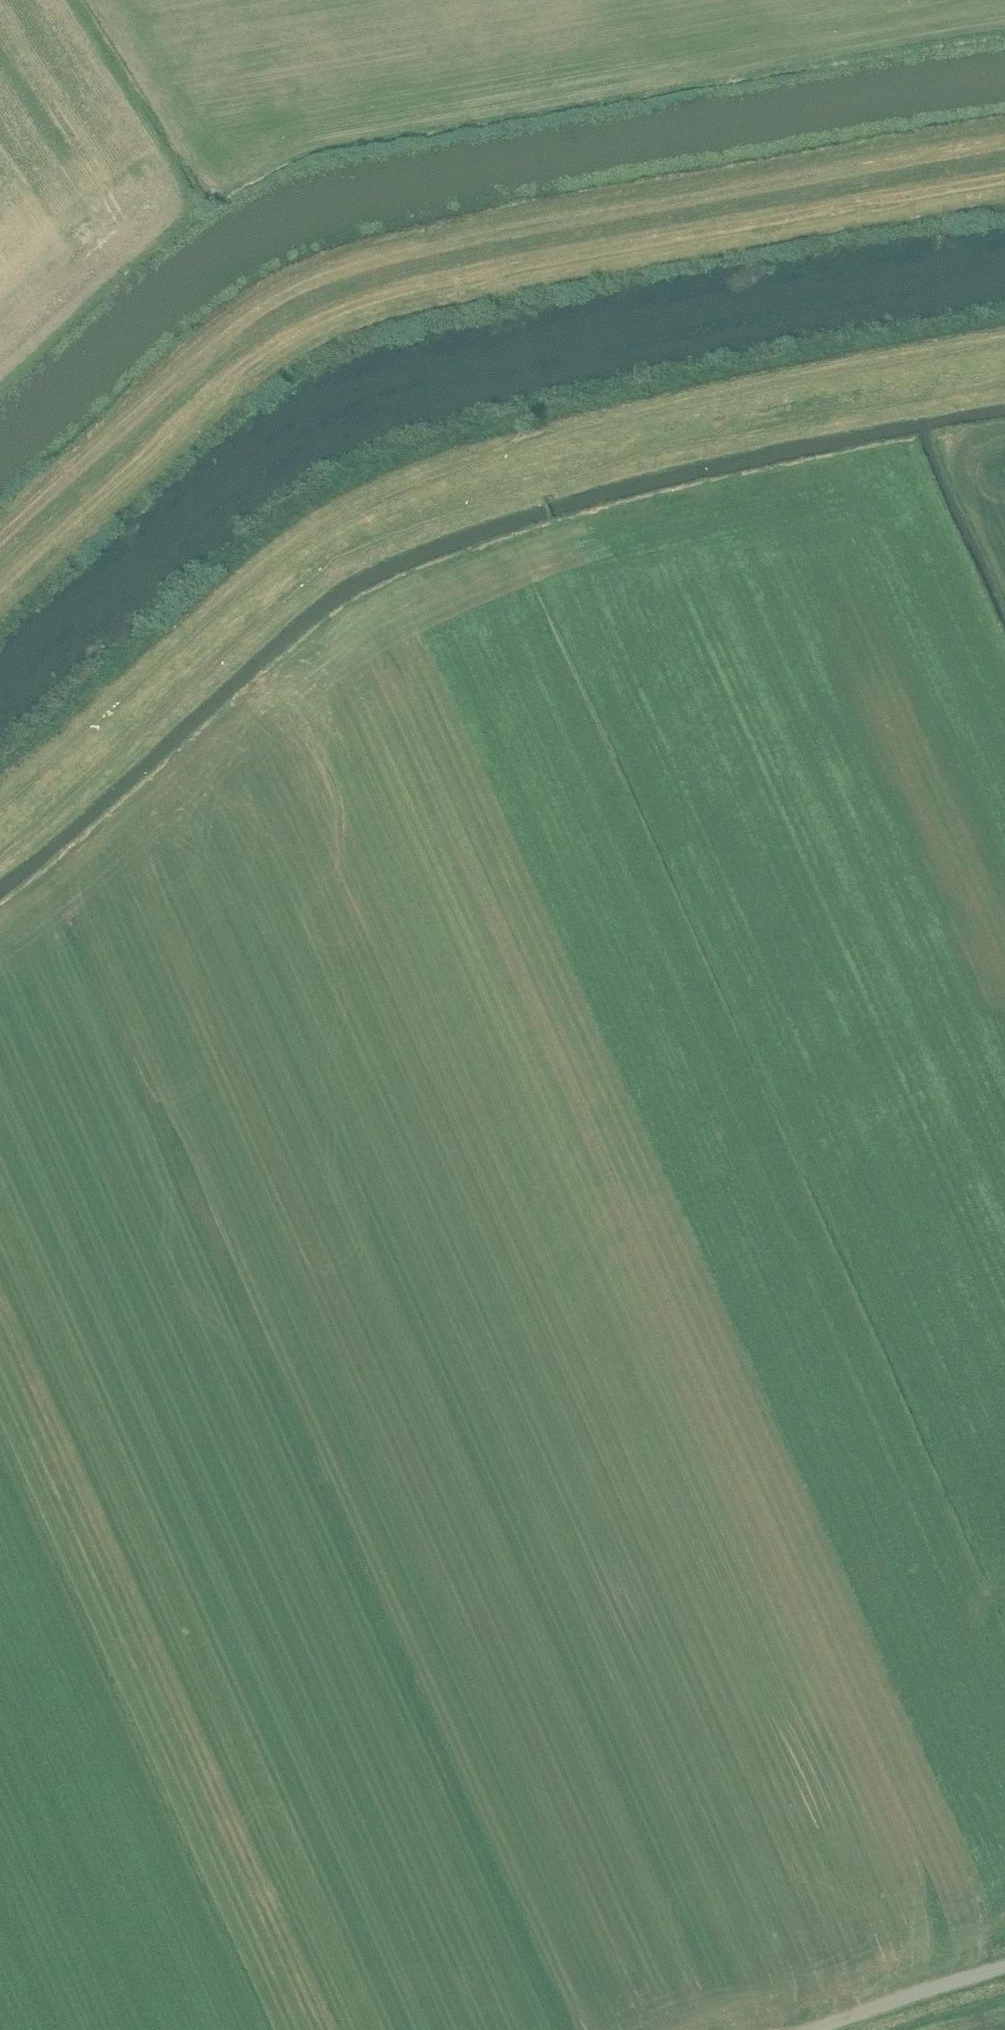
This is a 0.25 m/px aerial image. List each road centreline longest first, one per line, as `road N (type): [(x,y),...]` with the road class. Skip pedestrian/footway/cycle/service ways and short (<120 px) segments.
road 1 (unclassified): [(813,2029),(1004,1968)]

